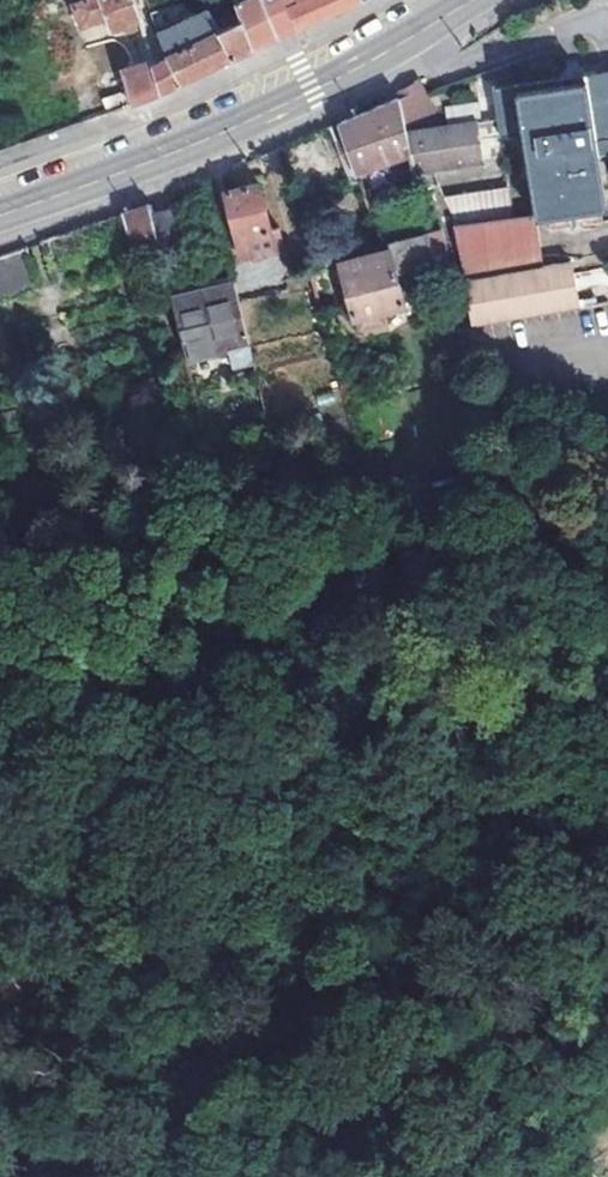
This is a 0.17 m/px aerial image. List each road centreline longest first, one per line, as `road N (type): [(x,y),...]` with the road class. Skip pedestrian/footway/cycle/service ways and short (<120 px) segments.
road 1 (secondary): [(0,214),(268,106),(463,0)]

